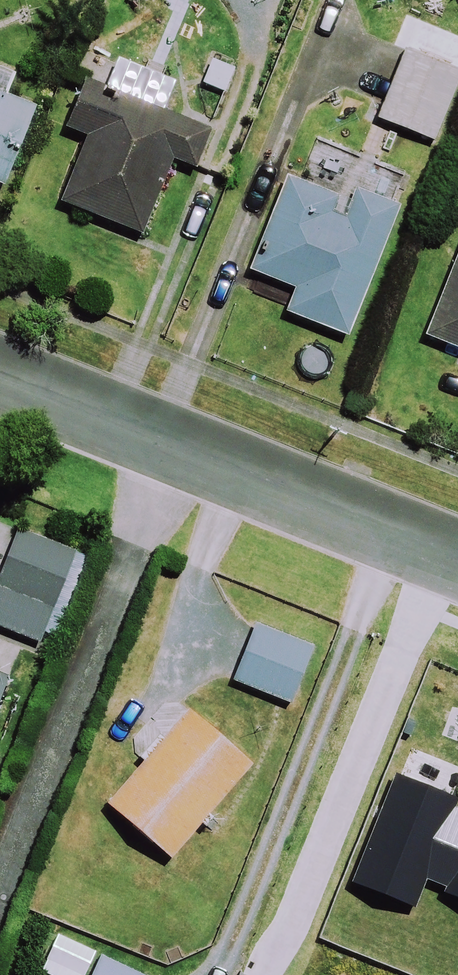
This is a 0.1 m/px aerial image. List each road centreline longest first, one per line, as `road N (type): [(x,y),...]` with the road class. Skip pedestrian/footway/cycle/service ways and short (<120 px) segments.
road 1 (residential): [(0,835),(158,442)]
road 2 (residential): [(457,562),(158,442)]
road 3 (residential): [(158,442),(0,378)]

